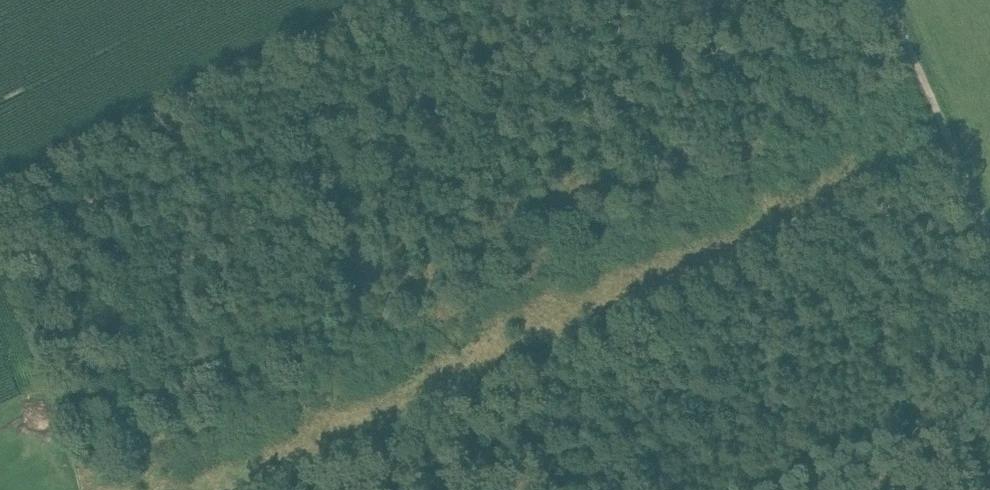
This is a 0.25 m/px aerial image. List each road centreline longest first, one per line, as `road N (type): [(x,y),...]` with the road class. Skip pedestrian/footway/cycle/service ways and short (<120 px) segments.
road 1 (track): [(879,0),(989,246)]

